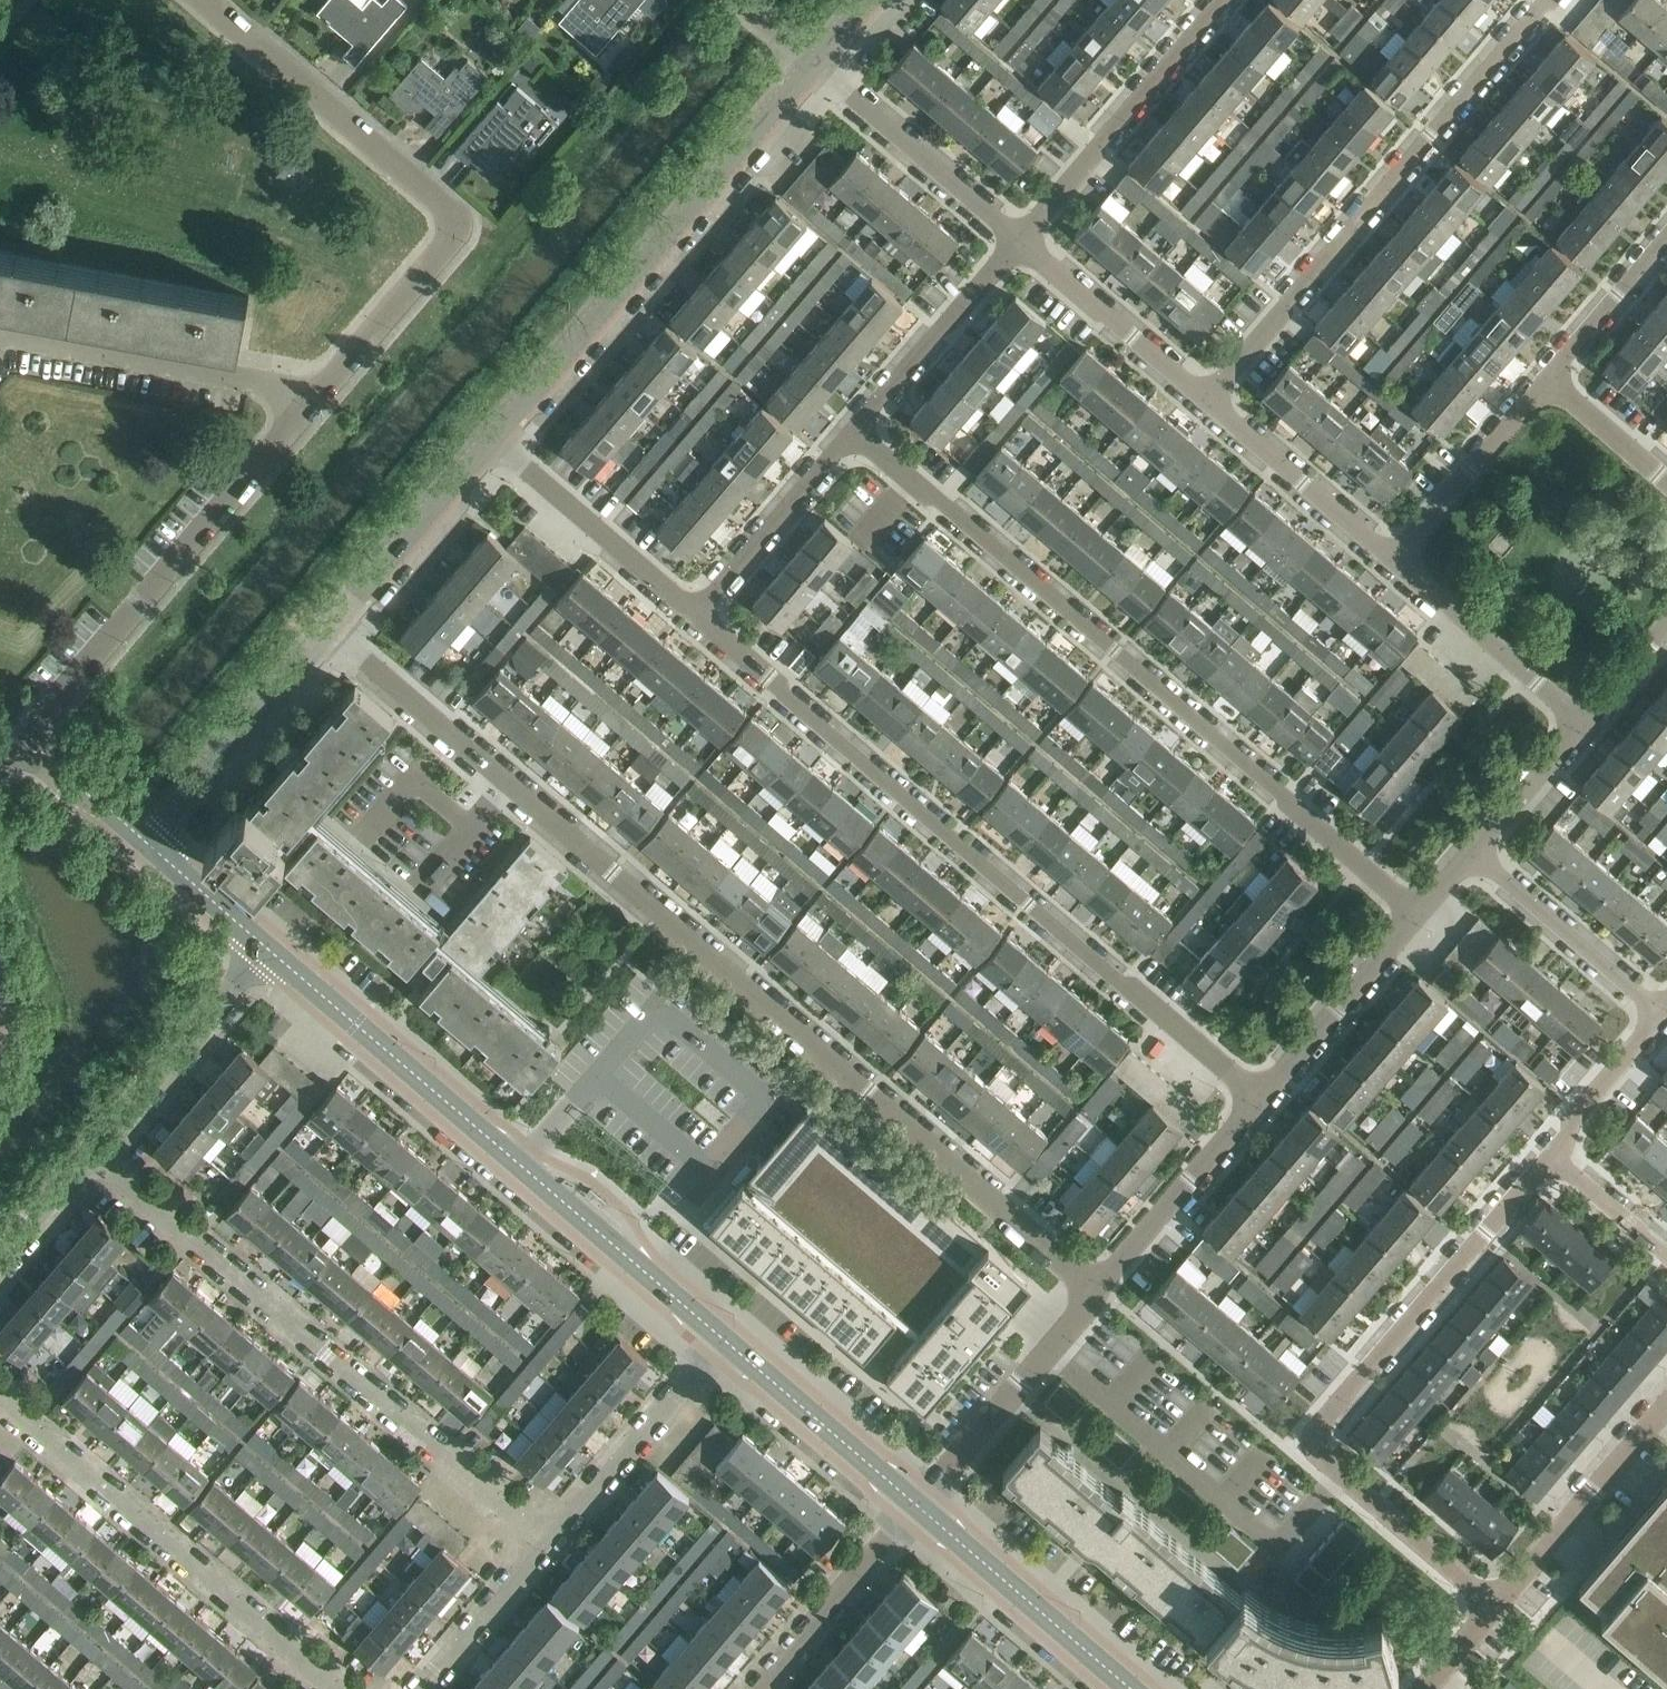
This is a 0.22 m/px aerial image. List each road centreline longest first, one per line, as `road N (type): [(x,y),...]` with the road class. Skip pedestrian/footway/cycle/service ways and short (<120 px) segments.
road 1 (residential): [(1099,1289),(328,630)]
road 2 (residential): [(1259,1103),(692,618)]
road 3 (residential): [(1423,911),(856,427)]
road 4 (residential): [(1500,1604),(1302,1435),(1541,1156)]
road 5 (tertiary): [(728,1336),(266,947)]
road 6 (residential): [(549,1543),(91,1151)]
road 7 (residential): [(1205,402),(1550,0)]
road 8 (tertiary): [(488,444),(812,67)]
road 9 (residential): [(26,734),(319,395)]
road 10 (residential): [(340,1688),(0,1398)]
road 11 (residential): [(203,0),(439,203),(449,228)]
road 12 (residential): [(0,341),(319,395)]
road 13 (residential): [(1016,241),(1223,0)]
road 14 (tertiary): [(1135,1688),(918,1500)]
road 15 (tertiary): [(146,841),(328,630)]
road 16 (residential): [(918,1500),(1099,1289)]
road 17 (residential): [(549,1543),(728,1336)]
road 18 (residential): [(91,1151),(266,947)]
road 19 (residential): [(1016,241),(812,67)]
road 20 (residential): [(692,618),(488,444)]
road 21 (residential): [(1500,1604),(1666,1410)]
road 22 (residential): [(1583,725),(1389,559)]
road 23 (residential): [(1259,1103),(1423,911)]
road 24 (residential): [(692,618),(856,427)]
road 25 (tertiary): [(918,1500),(728,1336)]
road 26 (residential): [(1662,1015),(1473,853)]
road 27 (residential): [(1205,402),(1016,241)]
road 28 (residential): [(758,1688),(918,1500)]
road 29 (residential): [(856,427),(1016,241)]
road 30 (tertiary): [(328,630),(488,444)]
road 31 (residential): [(1099,1289),(1259,1103)]
road 32 (residential): [(1389,559),(1205,402)]
road 33 (residential): [(1389,559),(1549,379)]
road 34 (residential): [(319,395),(443,251),(449,228)]
road 35 (residential): [(423,1688),(549,1543)]
road 36 (residential): [(1541,1156),(1662,1015)]
road 37 (residential): [(1549,379),(1666,240)]
road 38 (residential): [(1473,853),(1583,725)]
road 39 (residential): [(1666,1264),(1541,1156)]
road 40 (residential): [(146,841),(26,734)]
road 41 (tertiary): [(266,947),(146,841)]
road 42 (residential): [(1666,480),(1549,379)]
road 43 (residential): [(0,1257),(91,1151)]
road 44 (residential): [(1583,725),(1666,628)]

